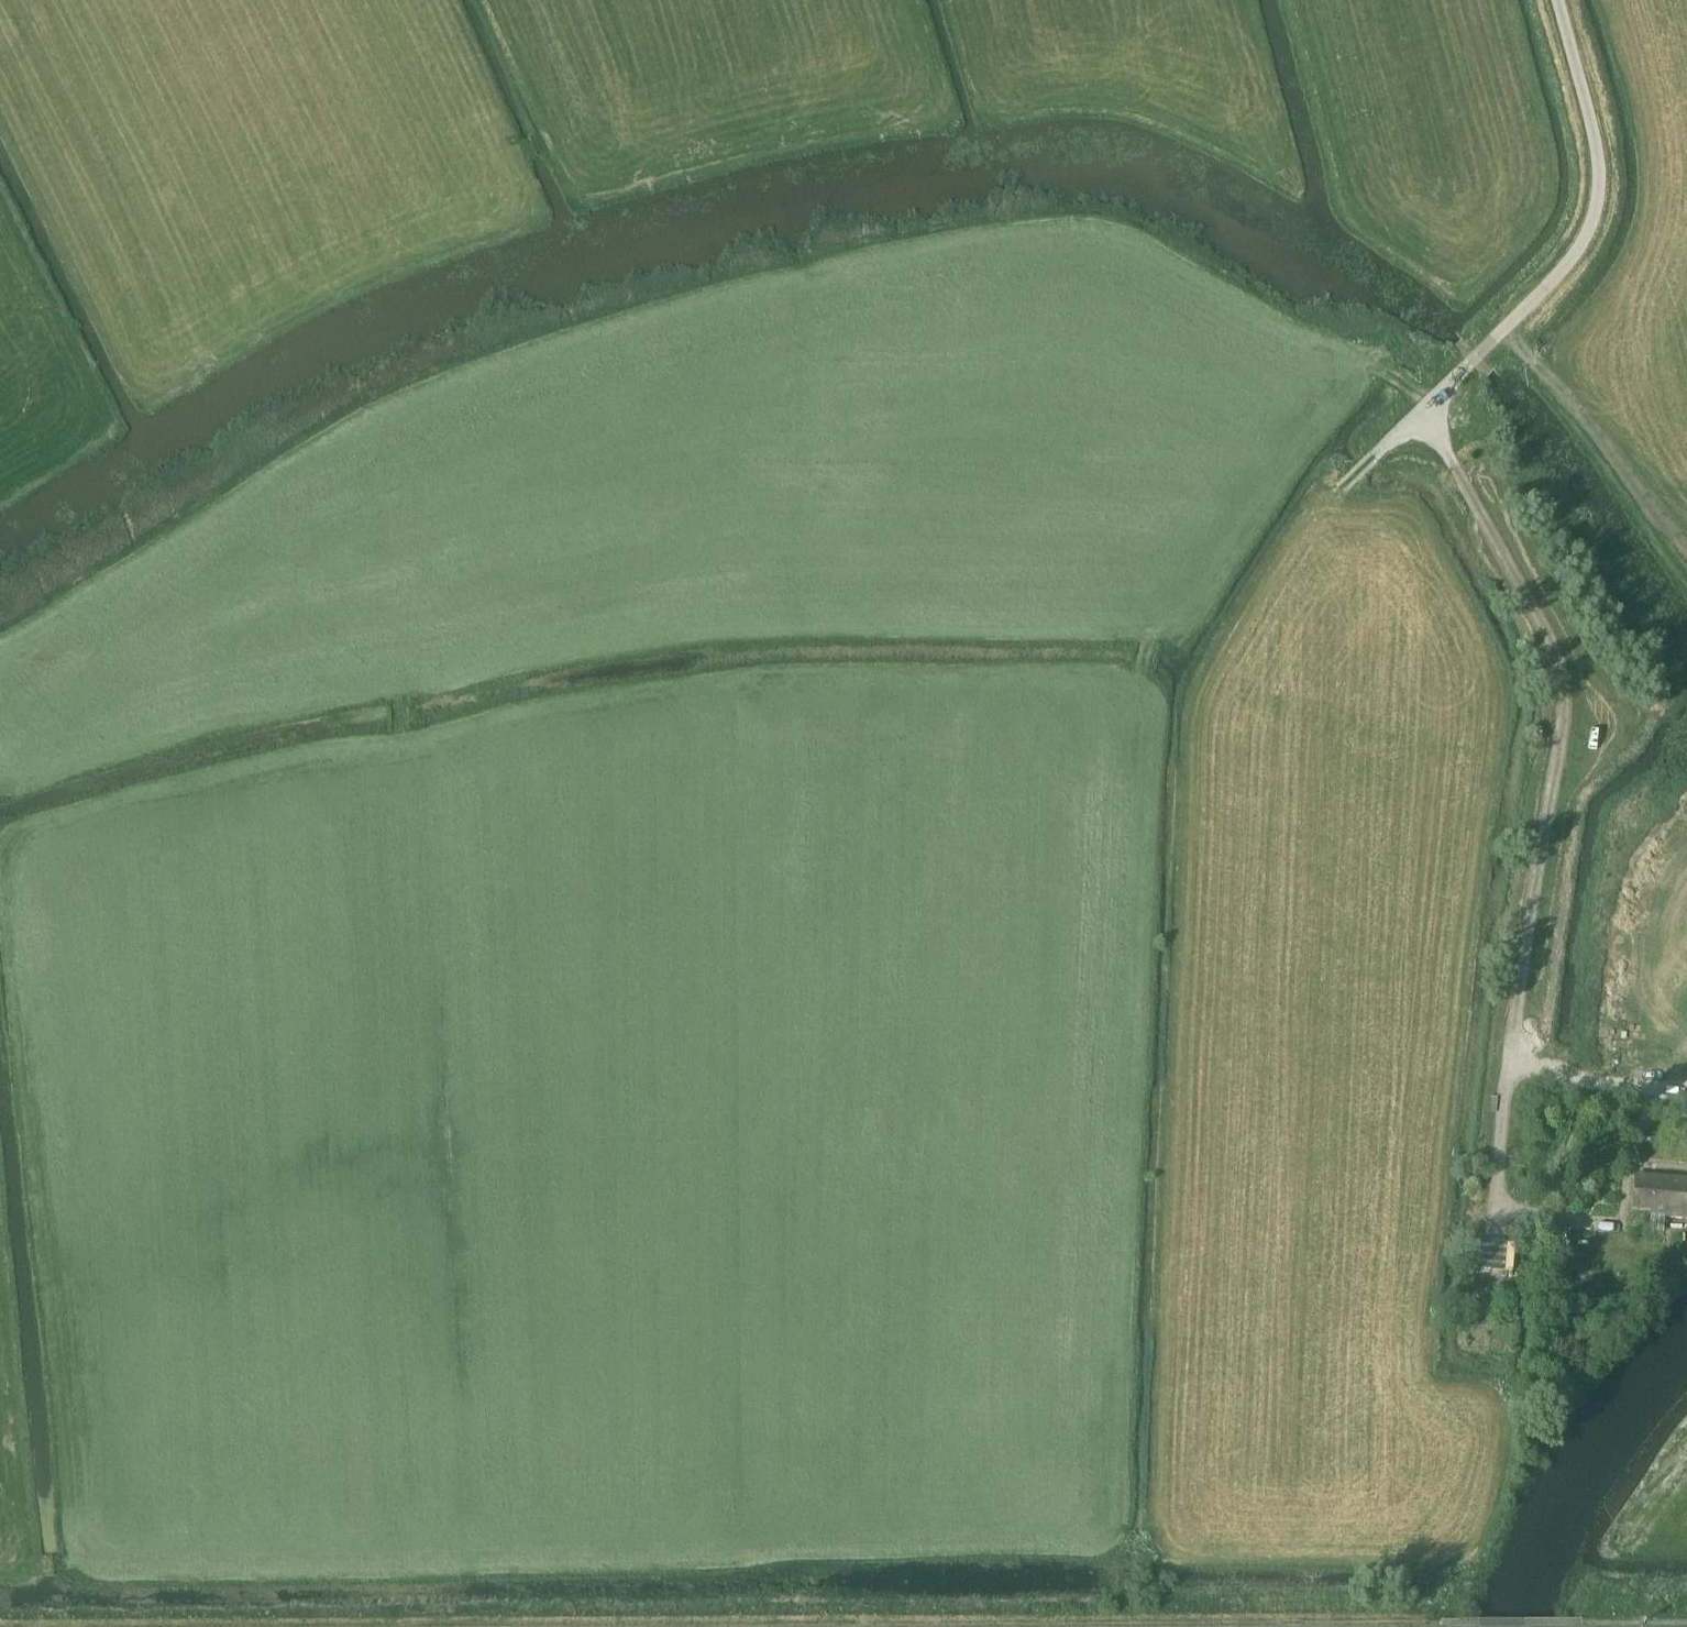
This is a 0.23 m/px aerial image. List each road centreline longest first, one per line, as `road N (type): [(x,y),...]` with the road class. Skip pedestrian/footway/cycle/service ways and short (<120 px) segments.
road 1 (unclassified): [(1558,0),(1597,147),(1592,223),(1572,258),(1424,409)]

